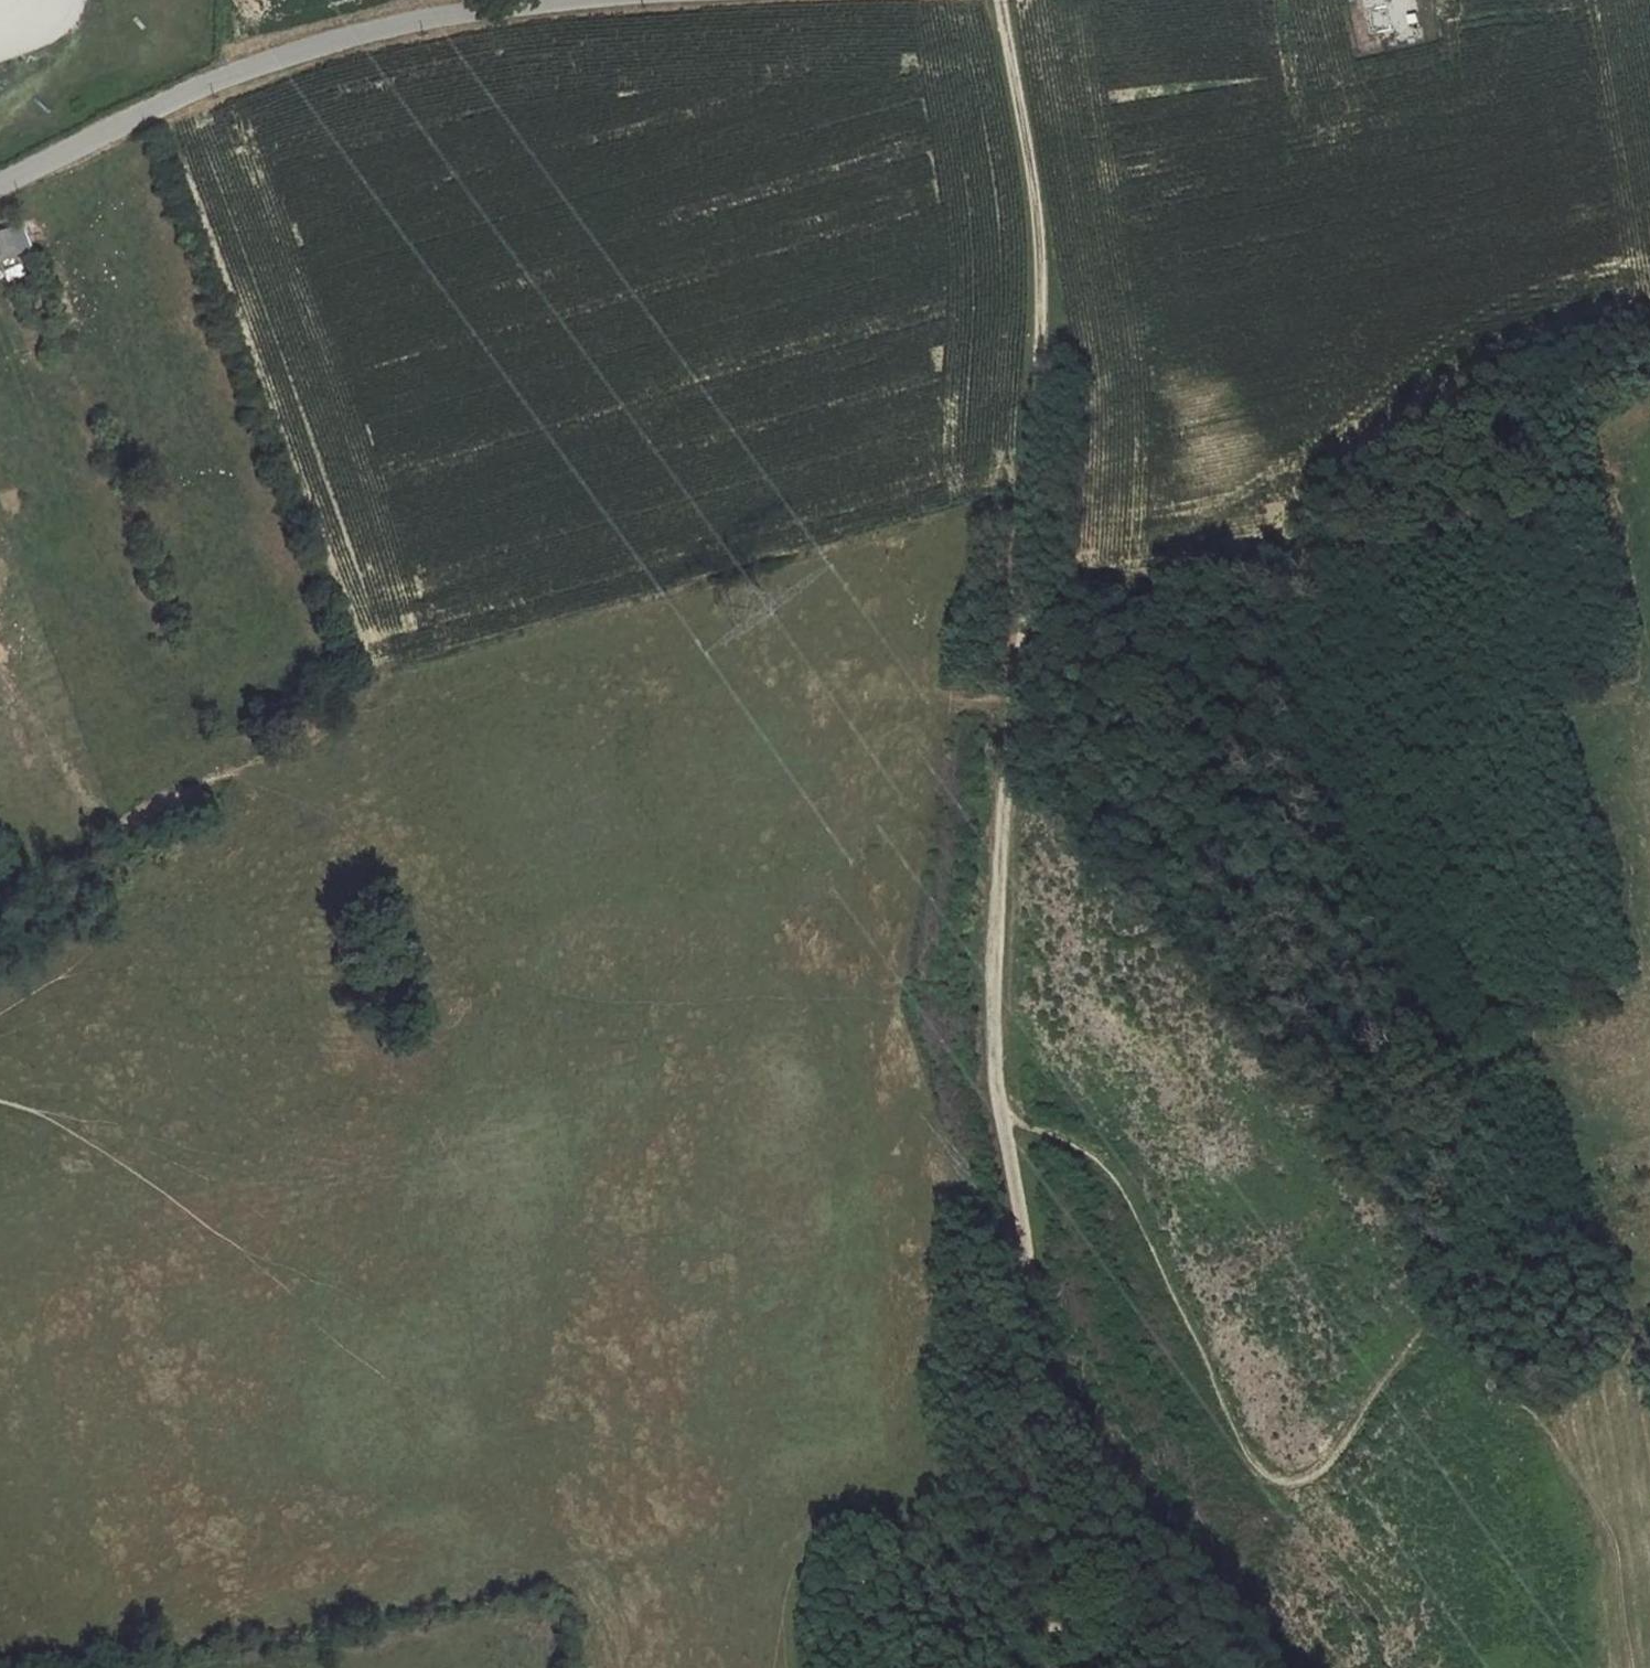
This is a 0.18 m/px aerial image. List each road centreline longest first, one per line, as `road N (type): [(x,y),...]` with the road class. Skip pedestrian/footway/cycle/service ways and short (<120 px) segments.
road 1 (track): [(1000,1118),(990,1062),(1001,834),(1030,542),(1041,274),(1034,183),(996,0)]
road 2 (unclassified): [(536,0),(384,25),(222,78),(0,187)]
road 3 (track): [(1060,1667),(1035,1501),(1024,1248),(1000,1118)]

